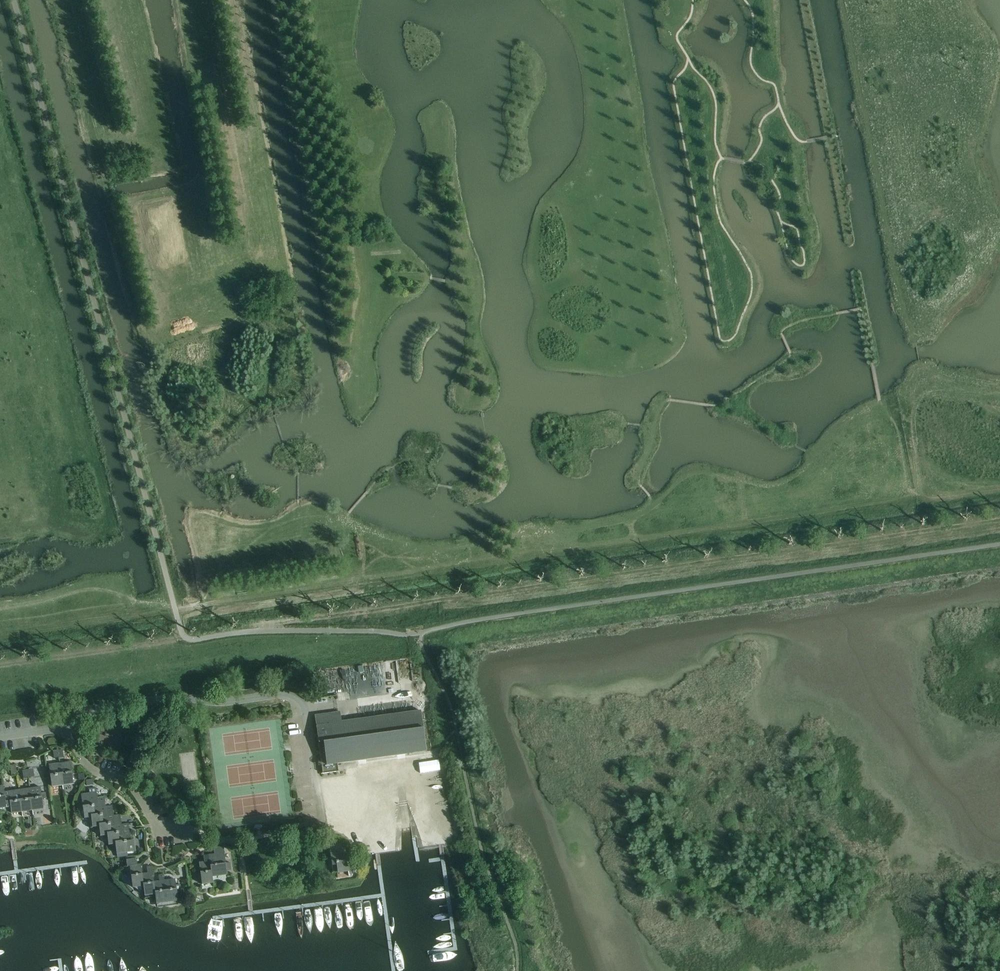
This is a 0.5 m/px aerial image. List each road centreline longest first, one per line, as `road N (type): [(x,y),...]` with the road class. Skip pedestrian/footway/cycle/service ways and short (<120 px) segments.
road 1 (track): [(272,0),(336,336)]
road 2 (residential): [(0,736),(63,727),(88,765),(134,790),(157,831),(187,828)]

